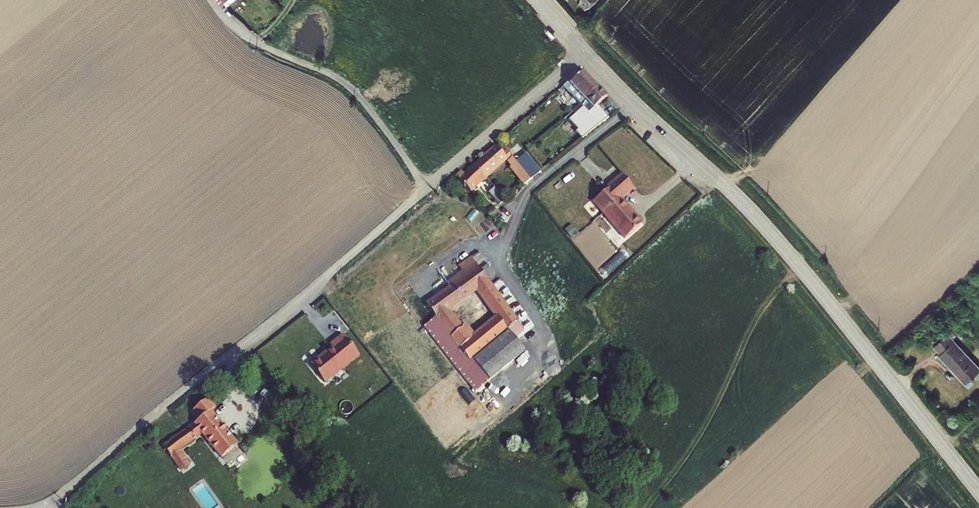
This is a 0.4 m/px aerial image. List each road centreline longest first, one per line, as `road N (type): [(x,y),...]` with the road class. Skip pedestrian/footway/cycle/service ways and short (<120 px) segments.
road 1 (residential): [(978,493),(776,239),(585,54)]
road 2 (unclassified): [(34,507),(69,491),(428,188)]
road 3 (unclassified): [(211,0),(257,42),(351,89),(428,188)]
road 4 (unclassified): [(428,188),(585,54)]

